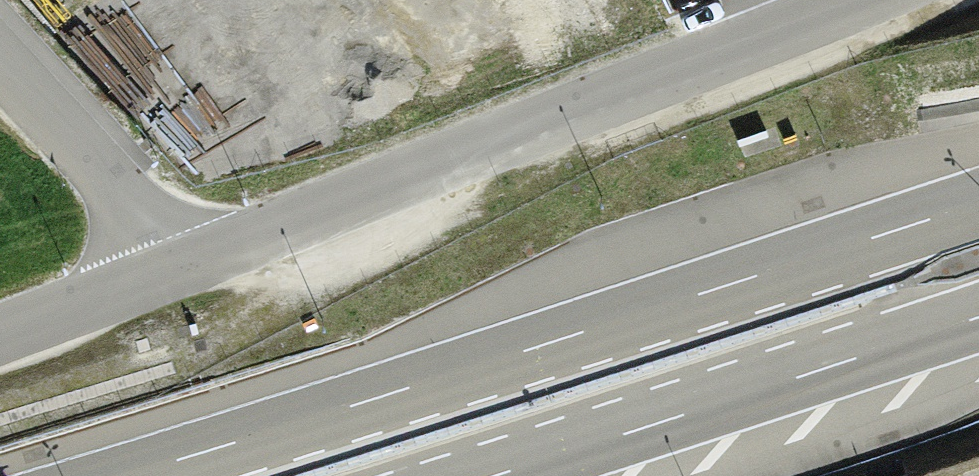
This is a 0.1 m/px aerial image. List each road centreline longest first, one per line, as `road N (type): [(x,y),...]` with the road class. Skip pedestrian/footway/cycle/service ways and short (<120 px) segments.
road 1 (motorway): [(978,202),(121,475)]
road 2 (unclassified): [(870,0),(176,276)]
road 3 (motorway): [(500,475),(978,319)]
road 4 (residential): [(0,63),(144,219),(176,276)]
road 5 (unclassified): [(176,276),(0,337)]

